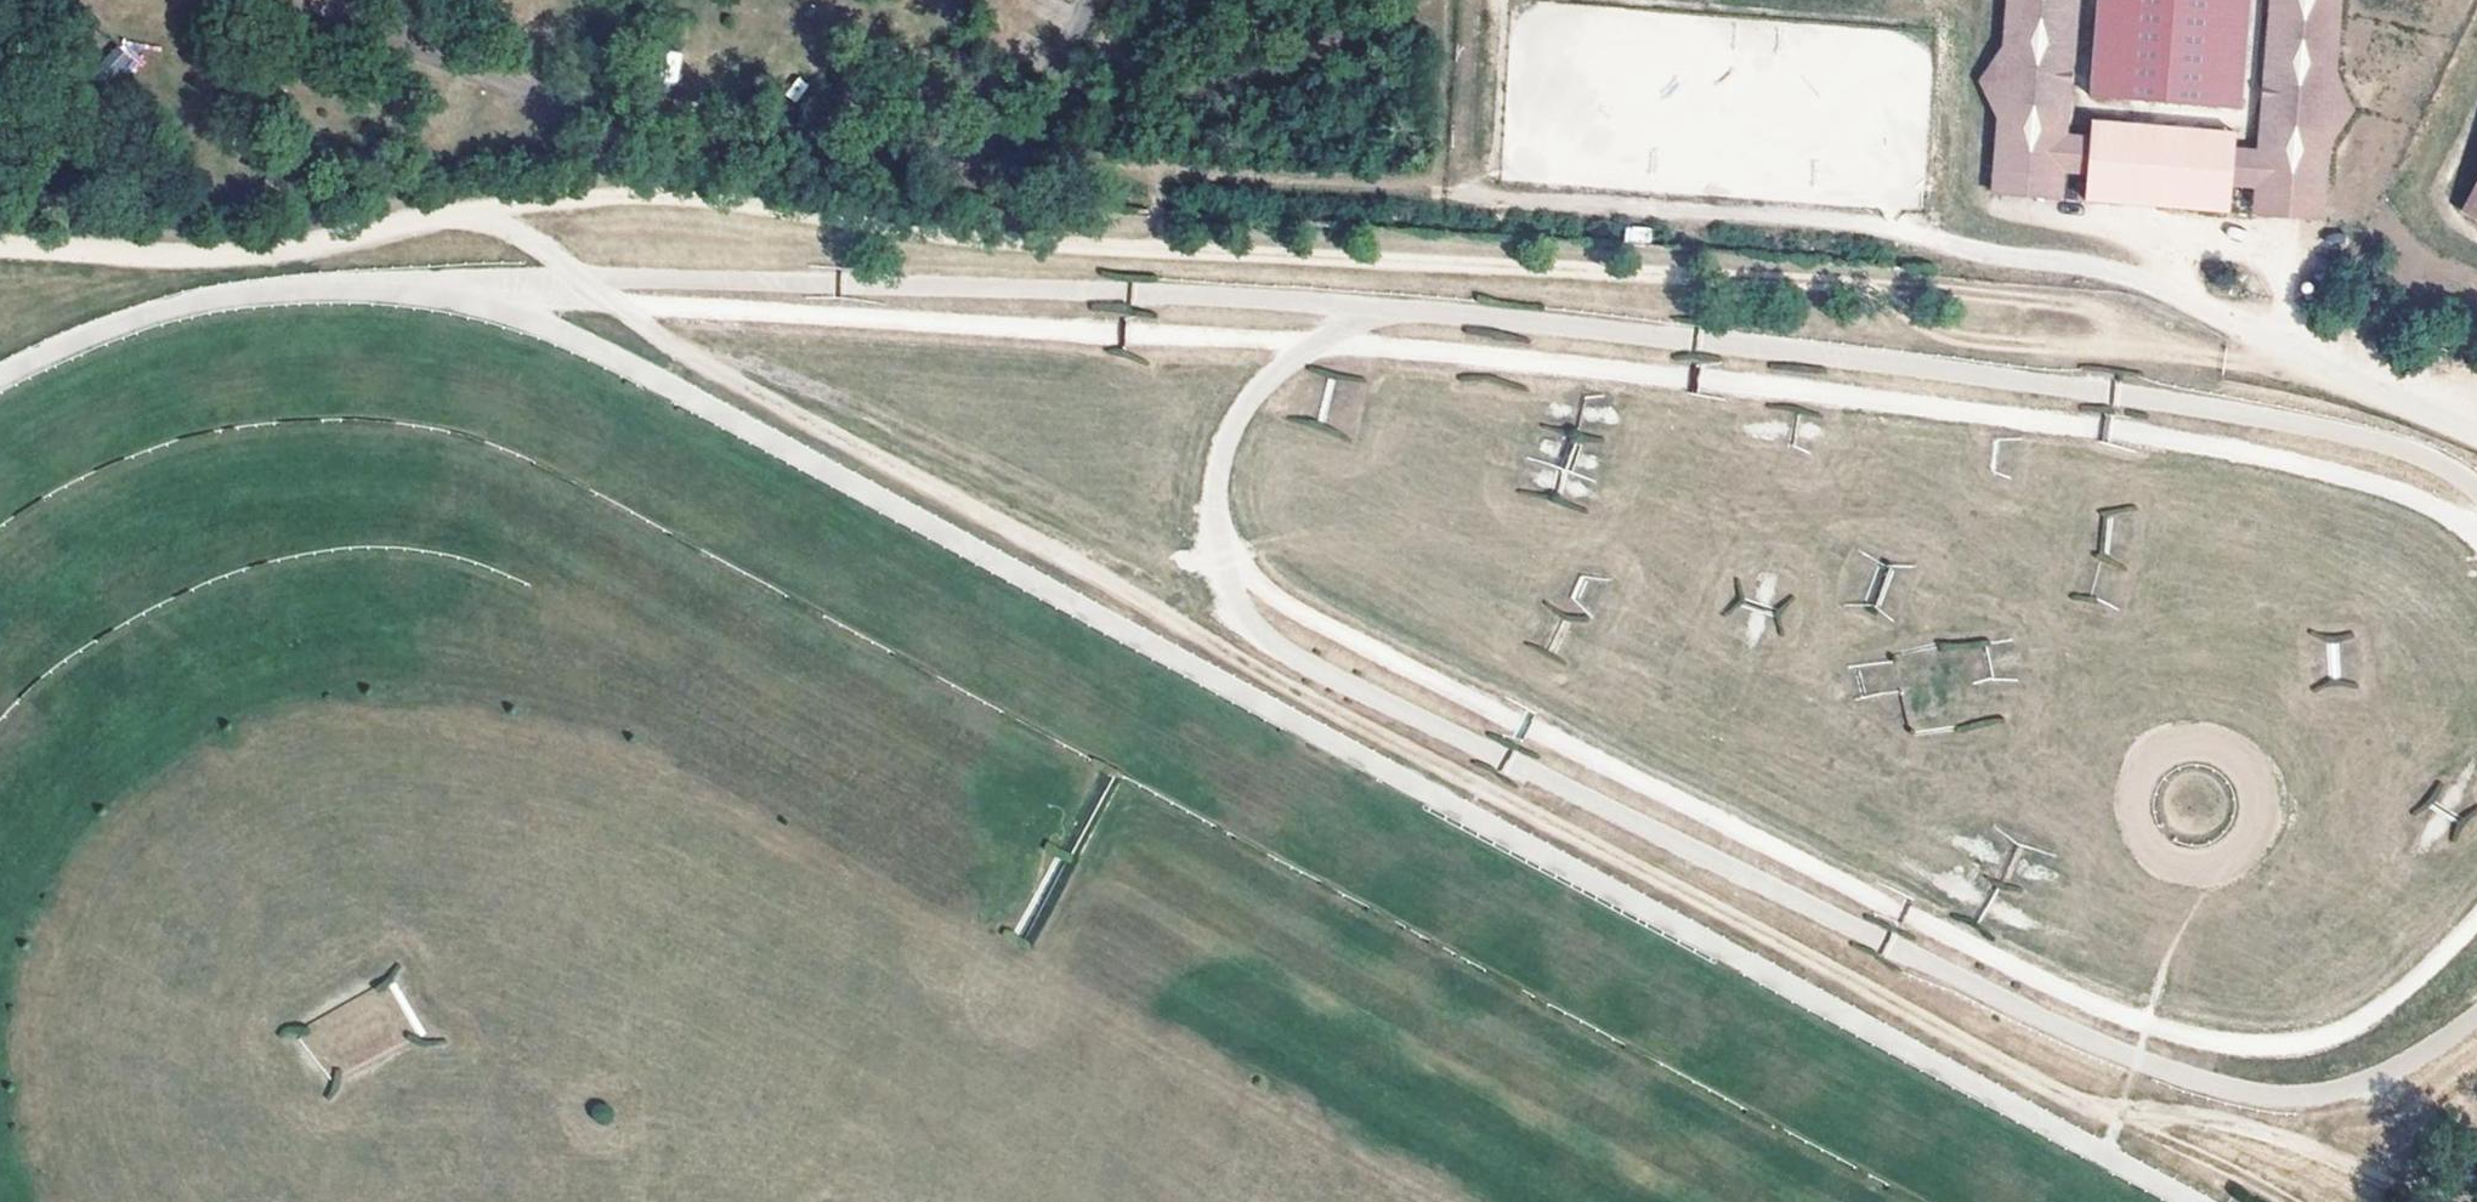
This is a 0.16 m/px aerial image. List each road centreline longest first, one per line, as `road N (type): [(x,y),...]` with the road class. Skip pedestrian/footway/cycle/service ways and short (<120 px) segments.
road 1 (track): [(2278,343),(2122,274),(2005,256),(1900,227),(1097,163),(1070,139),(1064,113),(1121,0)]

